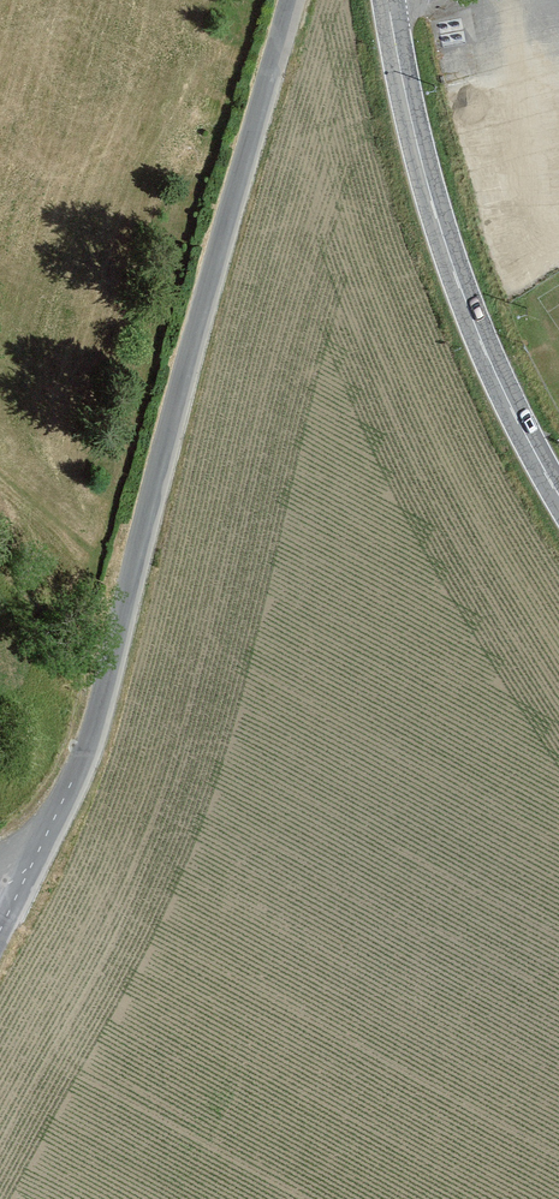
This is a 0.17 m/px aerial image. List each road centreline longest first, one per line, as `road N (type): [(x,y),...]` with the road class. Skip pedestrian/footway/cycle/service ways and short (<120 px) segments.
road 1 (unclassified): [(9,912),(81,771),(110,679),(290,0)]
road 2 (primary): [(390,0),(429,190),(483,342),(558,493)]

